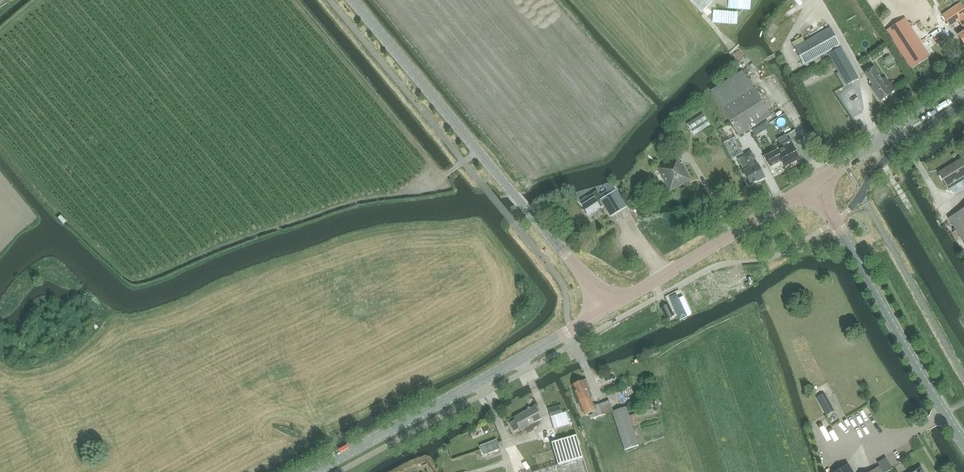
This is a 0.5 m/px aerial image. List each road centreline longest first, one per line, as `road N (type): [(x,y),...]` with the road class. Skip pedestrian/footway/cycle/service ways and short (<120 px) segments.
road 1 (tertiary): [(611,310),(350,0)]
road 2 (tertiary): [(314,471),(611,310)]
road 3 (tertiary): [(963,444),(812,184)]
road 4 (tertiary): [(611,310),(812,184)]
road 5 (track): [(294,223),(356,201),(419,193),(477,151)]
road 6 (tertiary): [(812,184),(963,88)]

